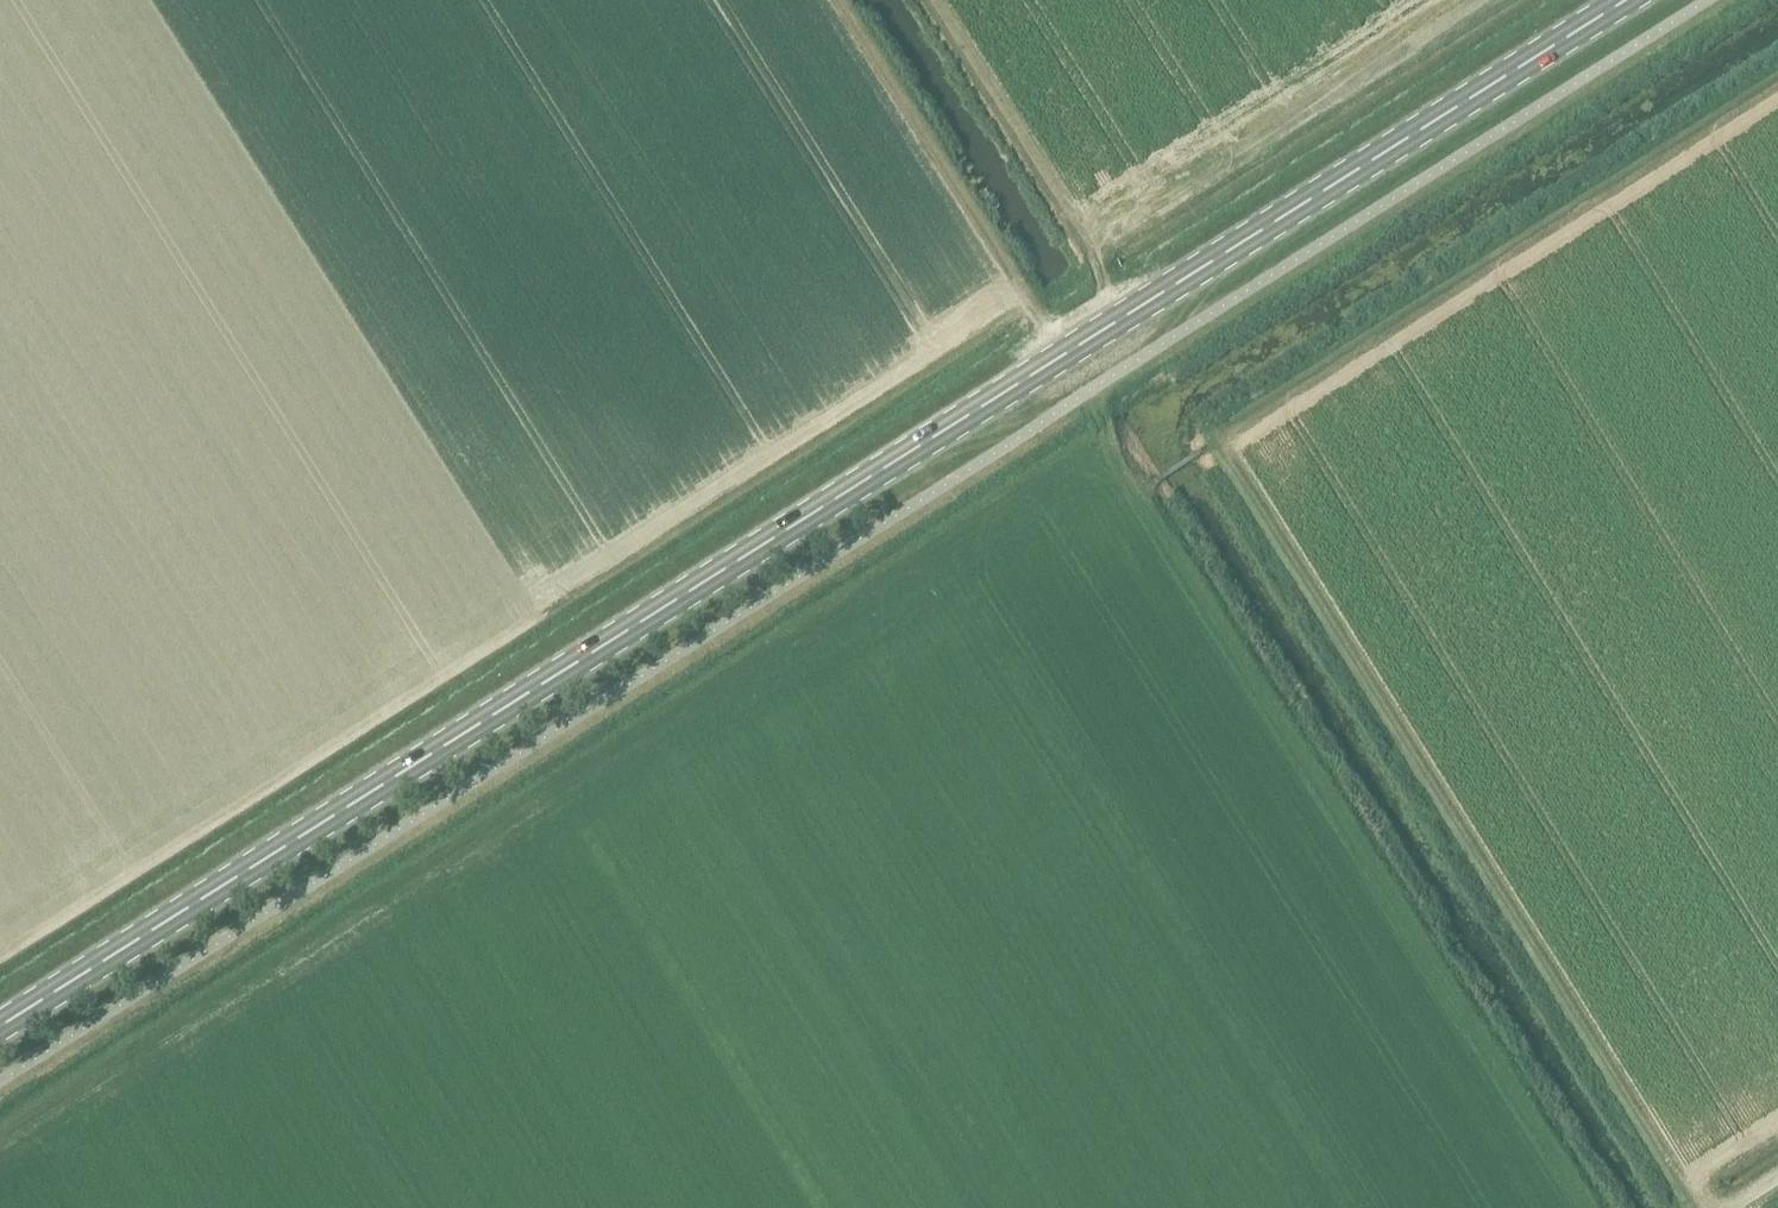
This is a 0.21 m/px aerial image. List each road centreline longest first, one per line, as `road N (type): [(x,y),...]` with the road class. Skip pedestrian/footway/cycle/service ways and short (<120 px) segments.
road 1 (secondary): [(0,1025),(1625,0)]

